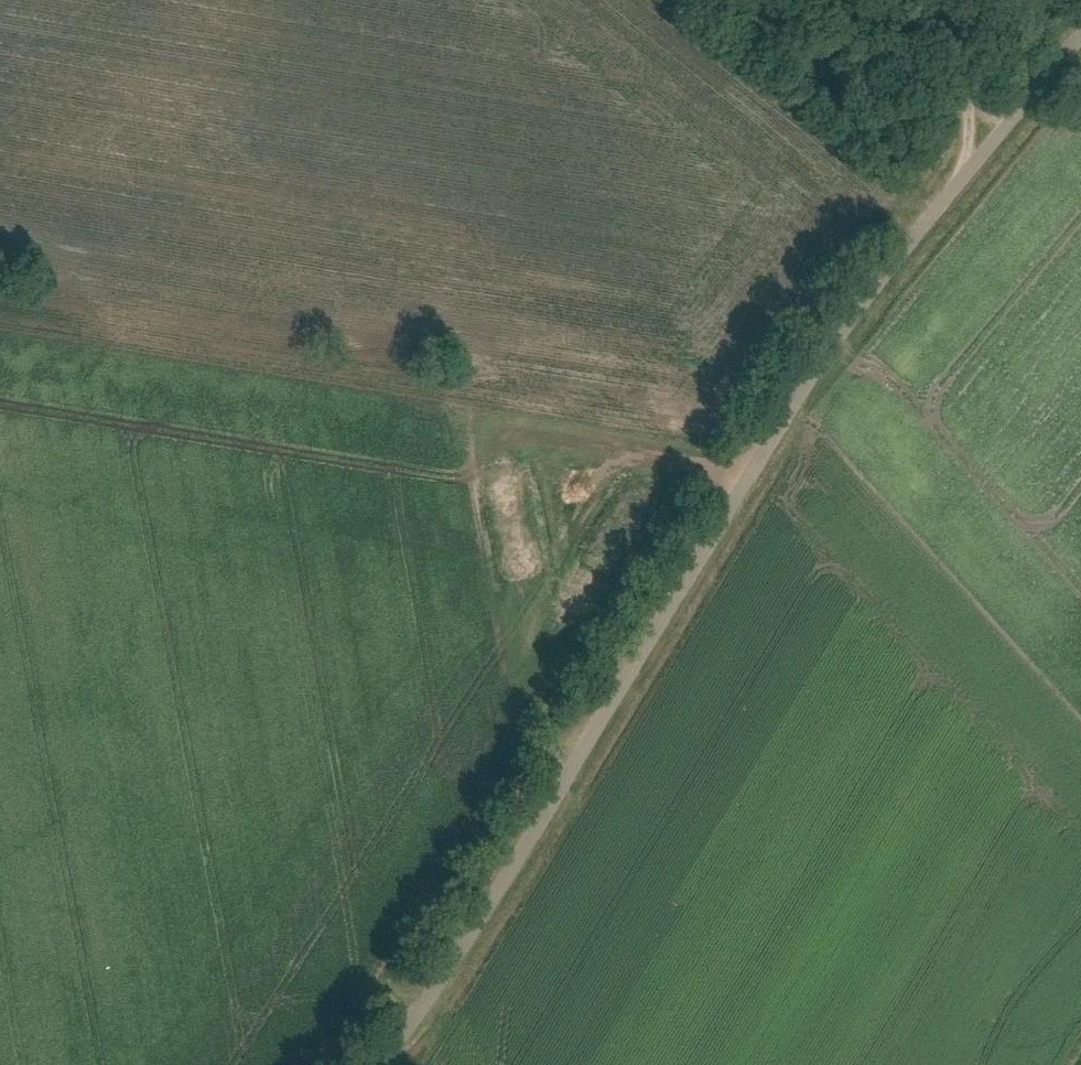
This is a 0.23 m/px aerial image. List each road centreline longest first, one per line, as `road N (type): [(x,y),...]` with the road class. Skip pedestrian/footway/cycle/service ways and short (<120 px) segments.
road 1 (unclassified): [(384,1064),(500,891),(775,430),(1080,35)]

